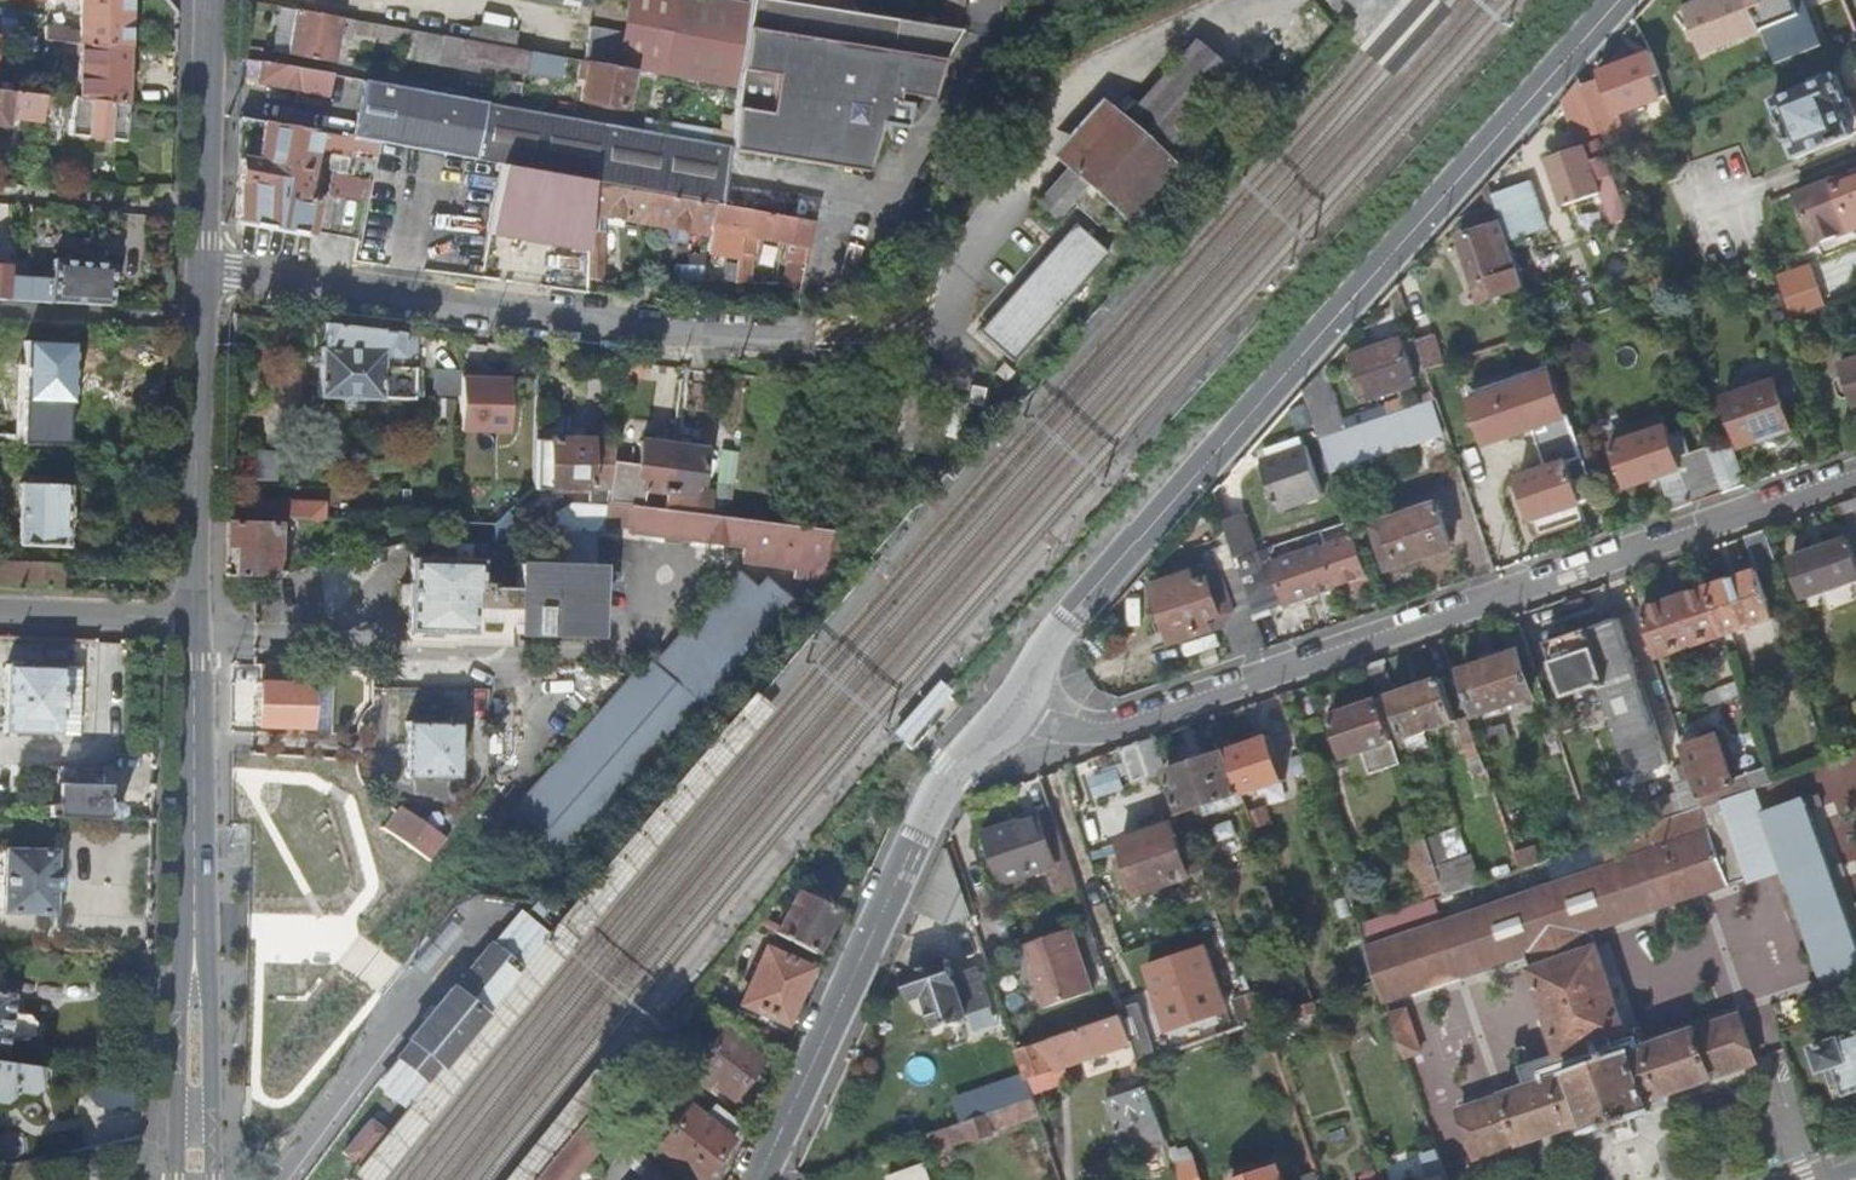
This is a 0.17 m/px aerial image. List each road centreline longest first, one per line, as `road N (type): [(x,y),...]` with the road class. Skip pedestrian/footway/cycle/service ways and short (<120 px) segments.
road 1 (residential): [(1620,0),(1073,614),(1016,709)]
road 2 (residential): [(1855,473),(1095,731),(1044,727),(1016,709)]
road 3 (tertiary): [(194,620),(194,1179)]
road 4 (residential): [(1016,709),(956,770),(915,838),(758,1179)]
road 5 (residential): [(203,272),(598,325),(723,333)]
road 6 (tertiary): [(203,272),(194,620)]
road 7 (tertiary): [(212,0),(203,272)]
road 8 (residential): [(0,612),(194,620)]

